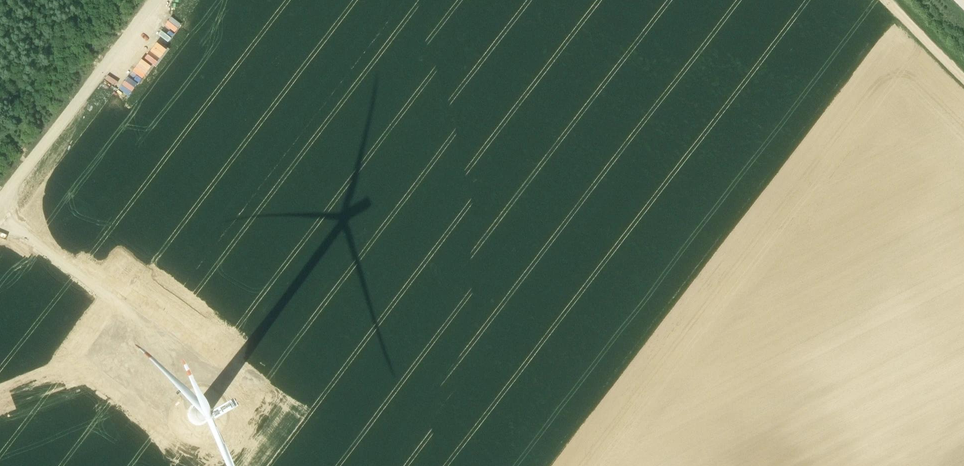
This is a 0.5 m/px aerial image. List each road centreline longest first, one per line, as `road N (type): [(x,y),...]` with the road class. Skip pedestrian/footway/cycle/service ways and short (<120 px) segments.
road 1 (track): [(150,0),(0,195)]
road 2 (track): [(0,225),(175,358)]

